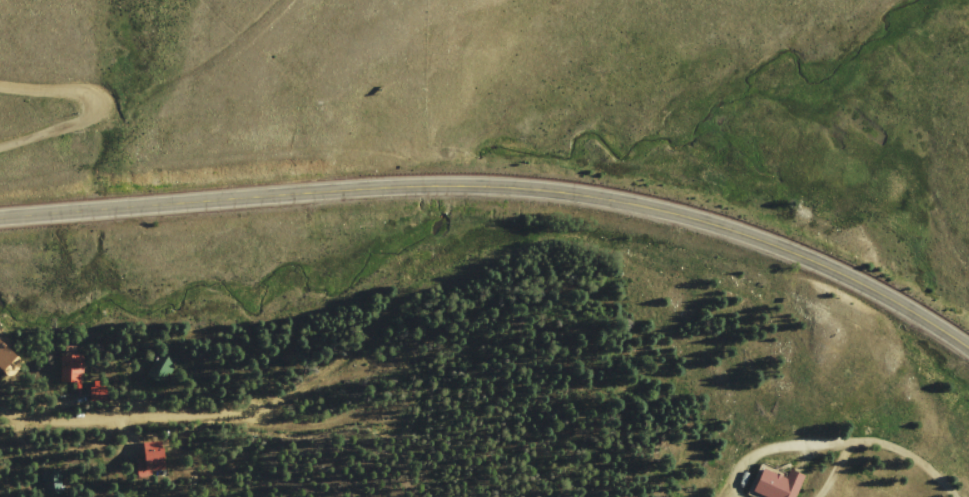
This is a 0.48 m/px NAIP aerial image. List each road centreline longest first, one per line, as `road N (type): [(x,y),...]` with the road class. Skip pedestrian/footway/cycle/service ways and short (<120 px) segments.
road 1 (secondary): [(0,219),(400,187),(573,193),(756,237),(897,302),(968,349)]

